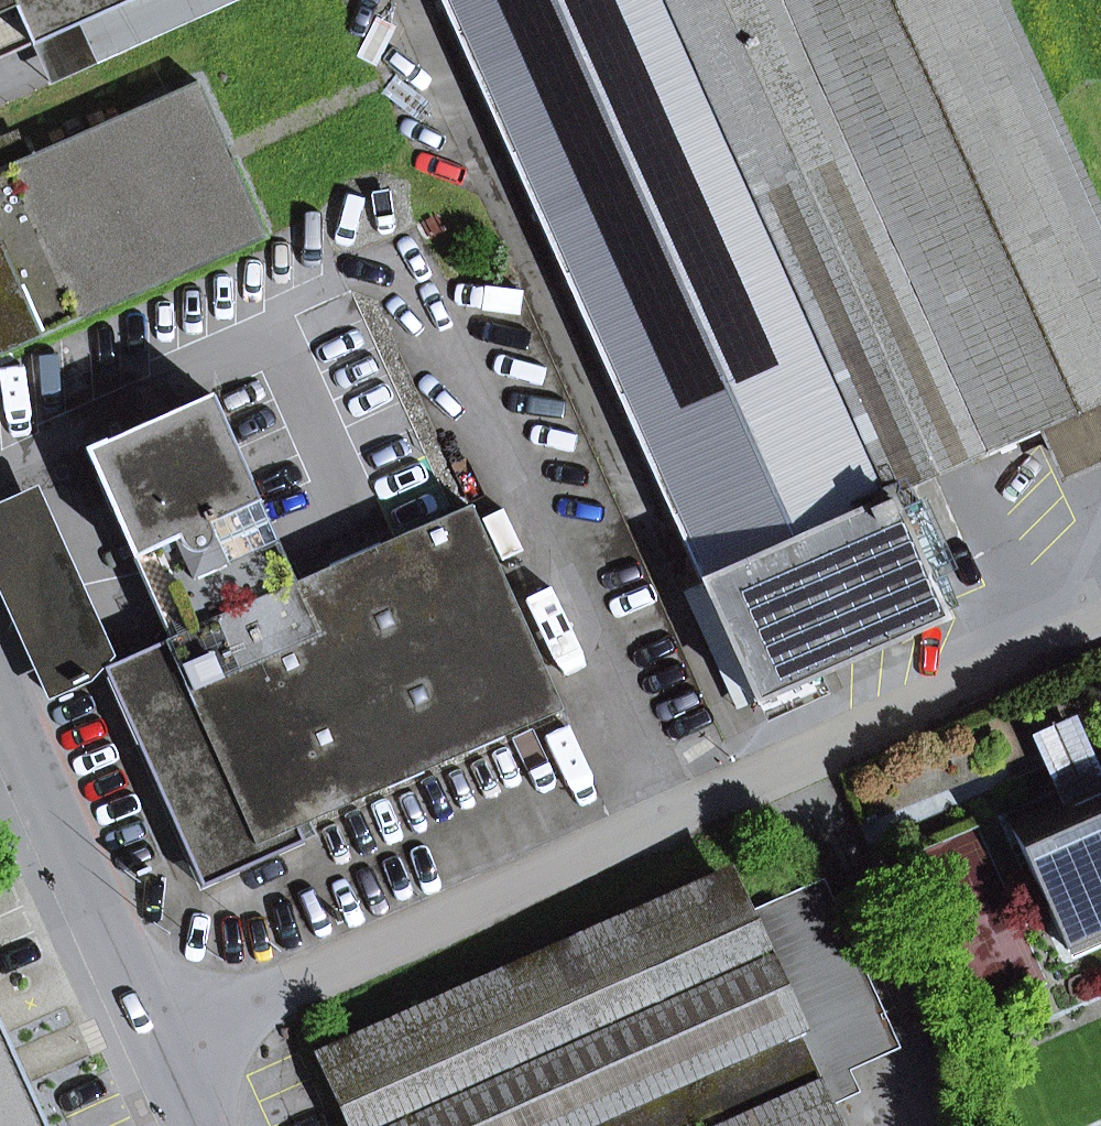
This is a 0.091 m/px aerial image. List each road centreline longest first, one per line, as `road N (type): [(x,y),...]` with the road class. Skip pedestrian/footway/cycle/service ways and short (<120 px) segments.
road 1 (residential): [(0,686),(201,1125)]

